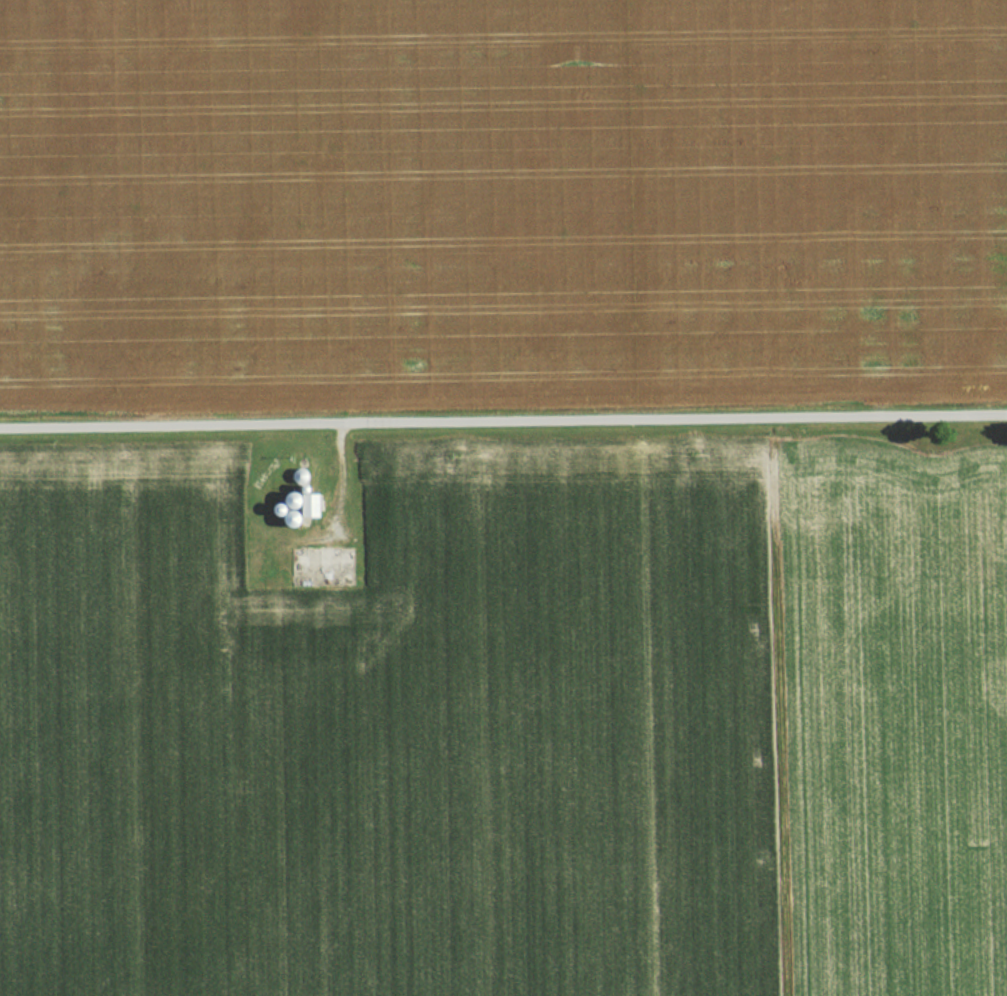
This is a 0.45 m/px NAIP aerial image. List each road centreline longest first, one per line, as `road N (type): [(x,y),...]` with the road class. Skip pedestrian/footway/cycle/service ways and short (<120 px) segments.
road 1 (residential): [(0,432),(1006,415)]

